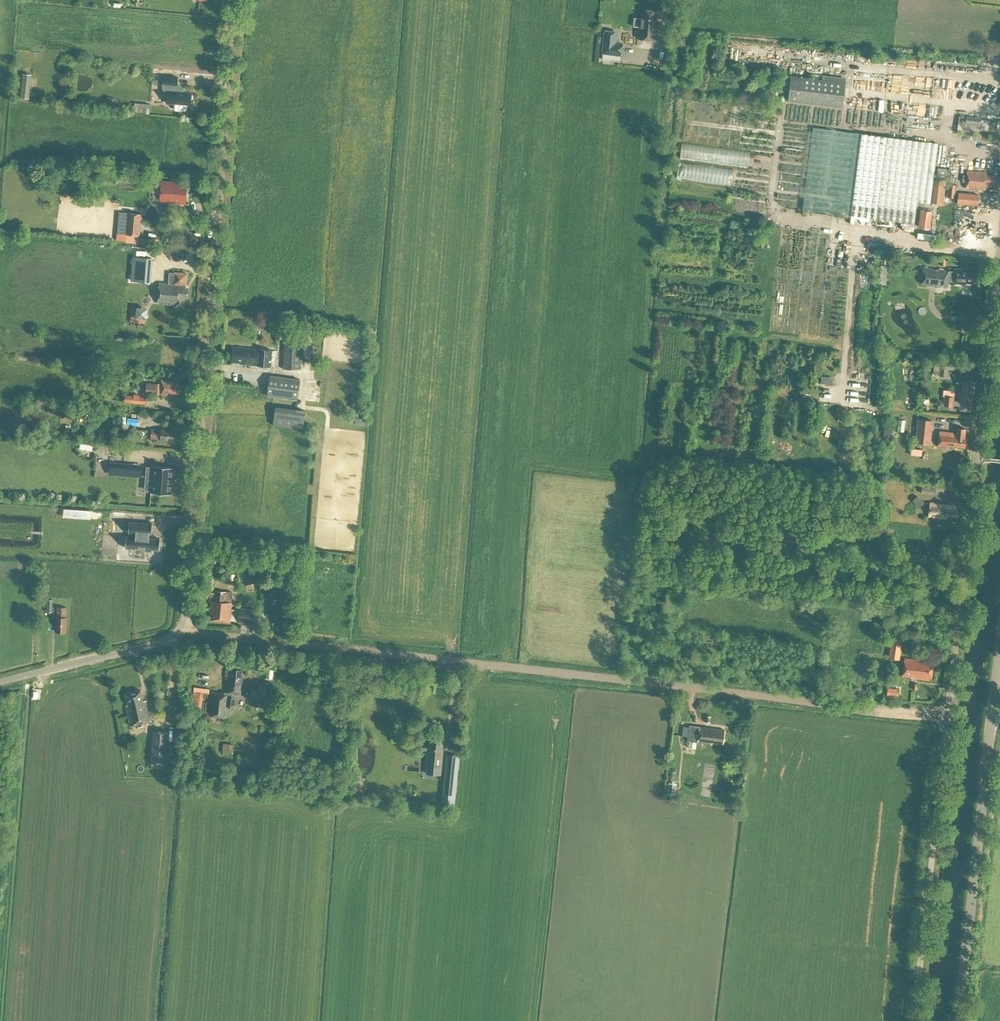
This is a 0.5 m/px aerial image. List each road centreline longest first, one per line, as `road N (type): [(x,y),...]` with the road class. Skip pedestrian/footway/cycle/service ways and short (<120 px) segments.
road 1 (unclassified): [(0,681),(185,628),(236,0)]
road 2 (track): [(947,716),(185,628)]
road 3 (unclassified): [(913,1020),(999,262)]
road 4 (tertiary): [(957,1020),(999,644)]

